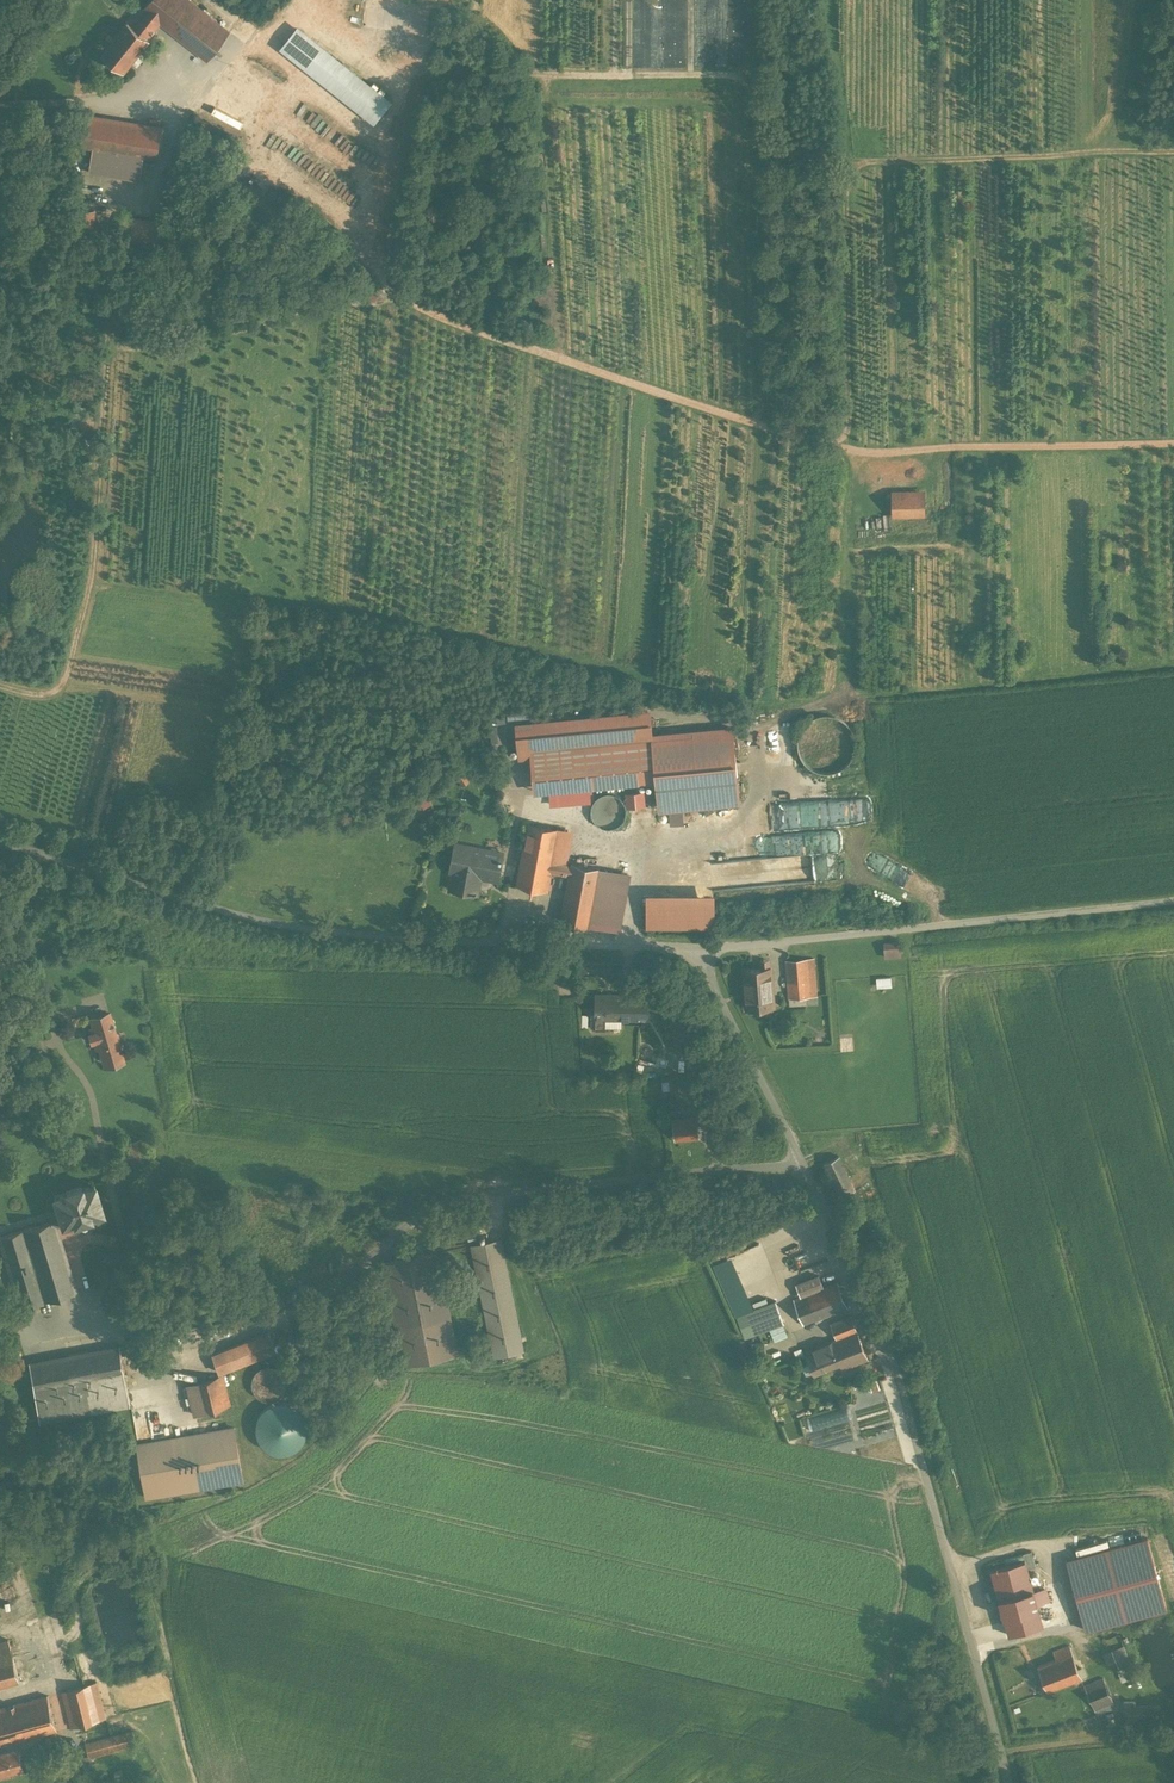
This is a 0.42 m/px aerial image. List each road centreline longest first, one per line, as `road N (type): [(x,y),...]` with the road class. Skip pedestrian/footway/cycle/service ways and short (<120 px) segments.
road 1 (unclassified): [(0,837),(307,927),(701,944)]
road 2 (unclassified): [(799,1161),(896,1370),(1007,1782)]
road 3 (track): [(1173,443),(851,453),(844,684),(840,698),(786,715)]
road 4 (track): [(851,453),(390,298),(373,242)]
road 5 (unclassified): [(799,1161),(450,1199),(296,1313)]
road 6 (track): [(1173,150),(860,162),(845,152),(830,0)]
road 7 (unclassified): [(701,944),(1173,899)]
road 8 (track): [(0,926),(31,1023),(85,1081),(109,1190)]
road 9 (track): [(560,358),(545,87),(557,75)]
road 10 (unclassified): [(701,944),(799,1161)]
road 11 (track): [(750,76),(557,75)]
road 12 (track): [(1112,151),(1132,0)]

